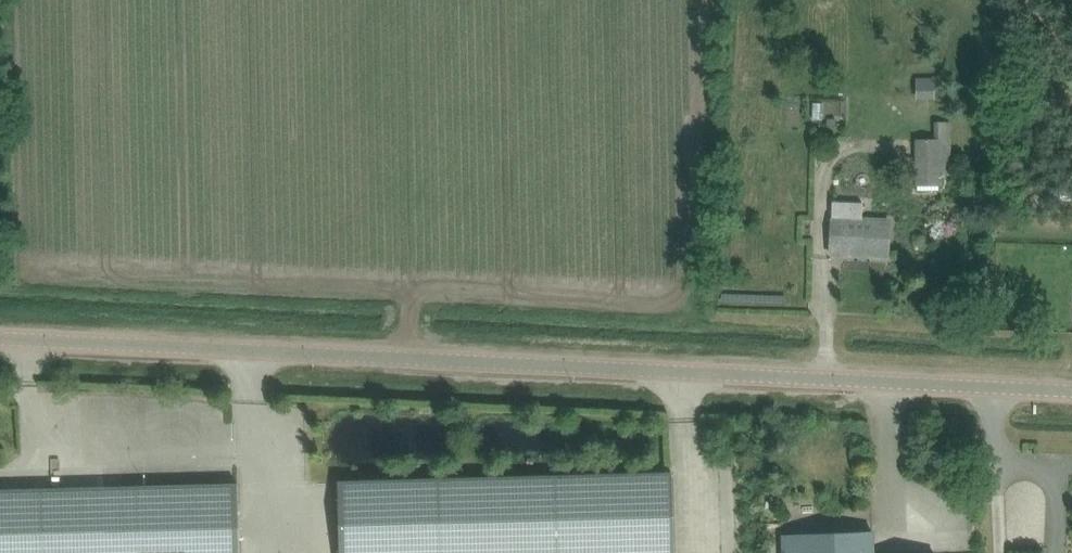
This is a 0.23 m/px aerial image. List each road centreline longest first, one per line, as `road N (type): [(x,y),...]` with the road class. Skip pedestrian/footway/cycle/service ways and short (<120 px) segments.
road 1 (tertiary): [(1071,393),(261,345),(0,338)]

